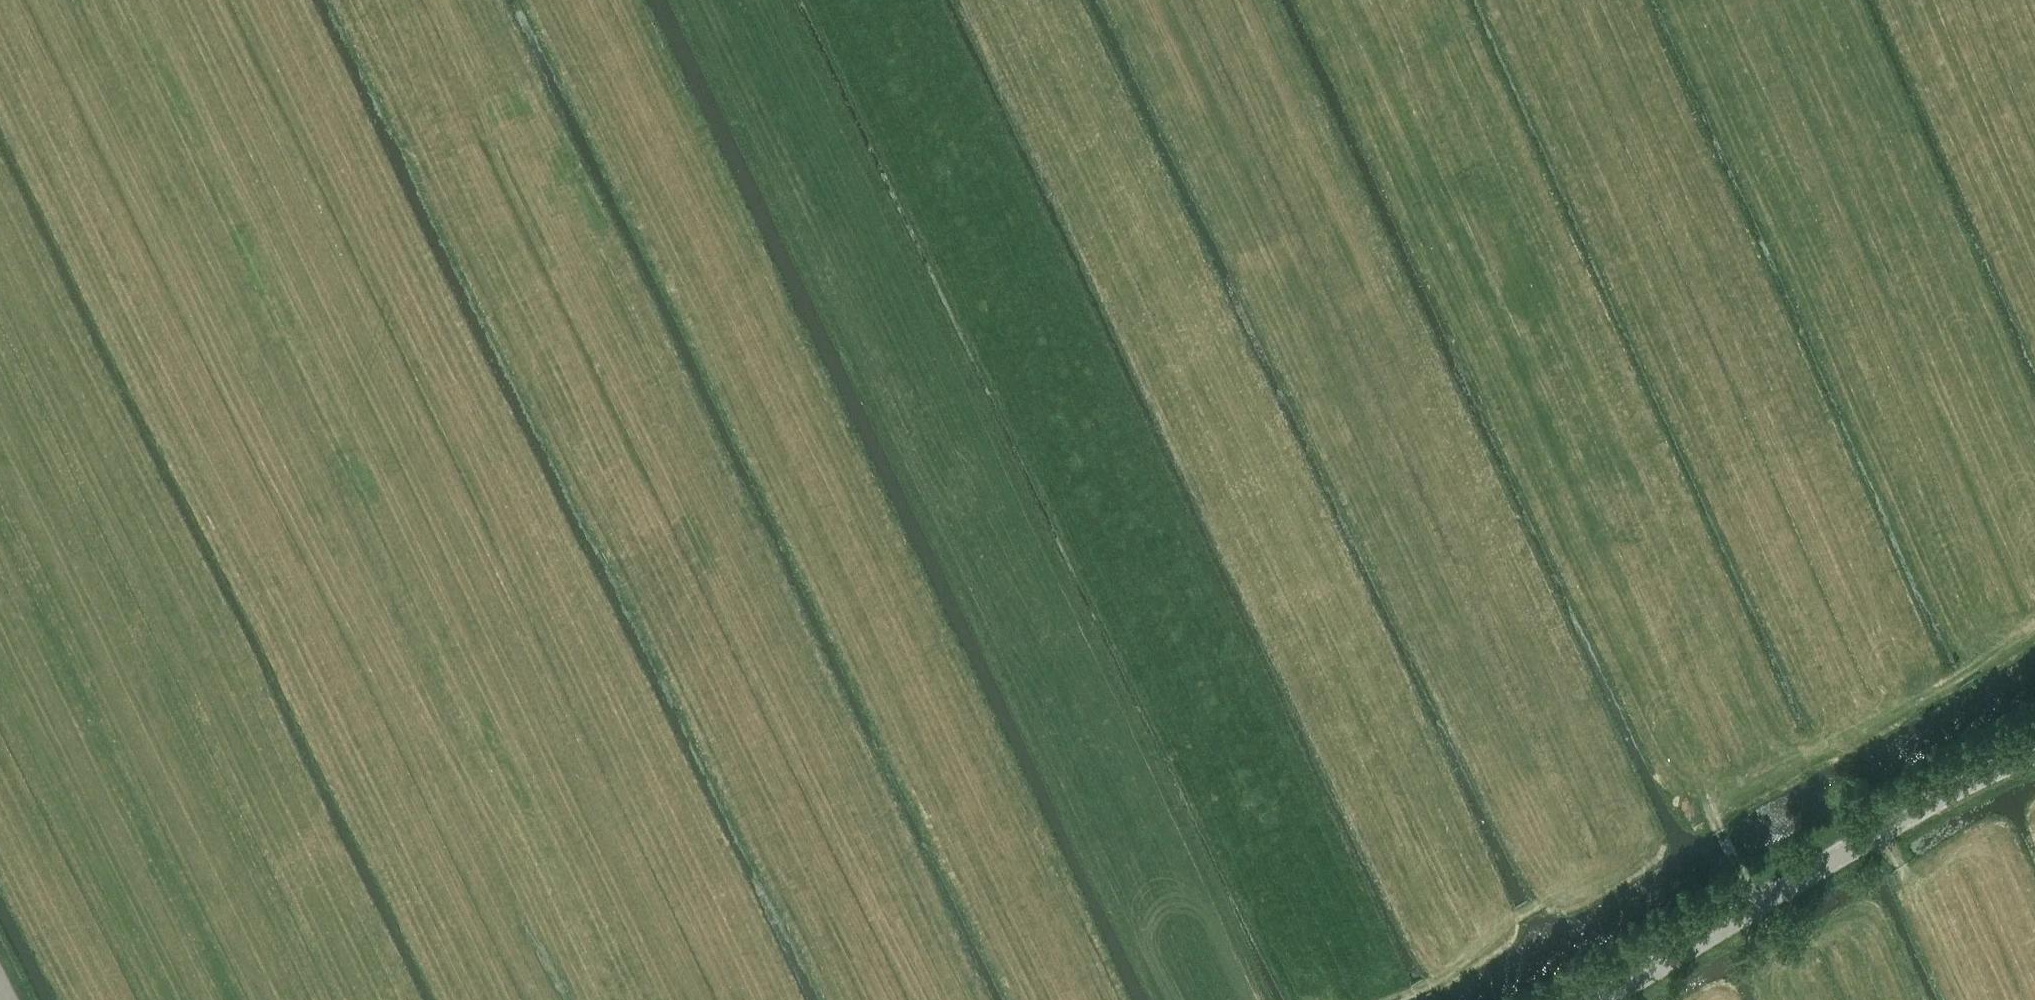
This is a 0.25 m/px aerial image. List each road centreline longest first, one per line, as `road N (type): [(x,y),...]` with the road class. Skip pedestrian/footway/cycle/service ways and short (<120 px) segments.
road 1 (unclassified): [(1603,999),(1929,805),(2034,756)]

